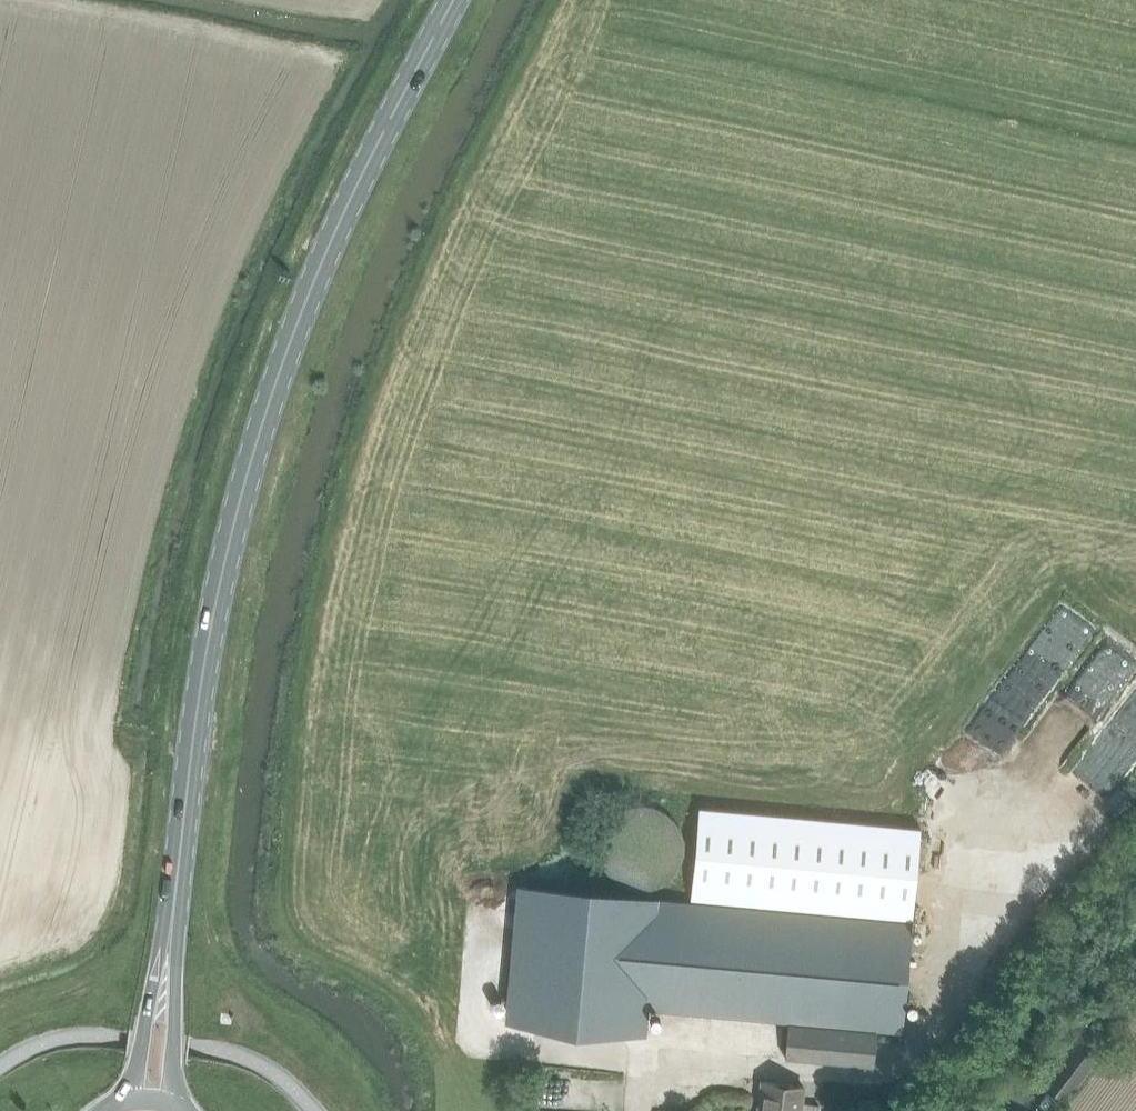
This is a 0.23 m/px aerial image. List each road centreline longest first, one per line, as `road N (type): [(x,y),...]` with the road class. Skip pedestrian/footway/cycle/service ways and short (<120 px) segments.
road 1 (primary): [(453,0),(344,211),(258,435),(208,643),(177,868)]
road 2 (primary): [(175,1105),(177,868)]
road 3 (primary): [(177,868),(127,1099)]

